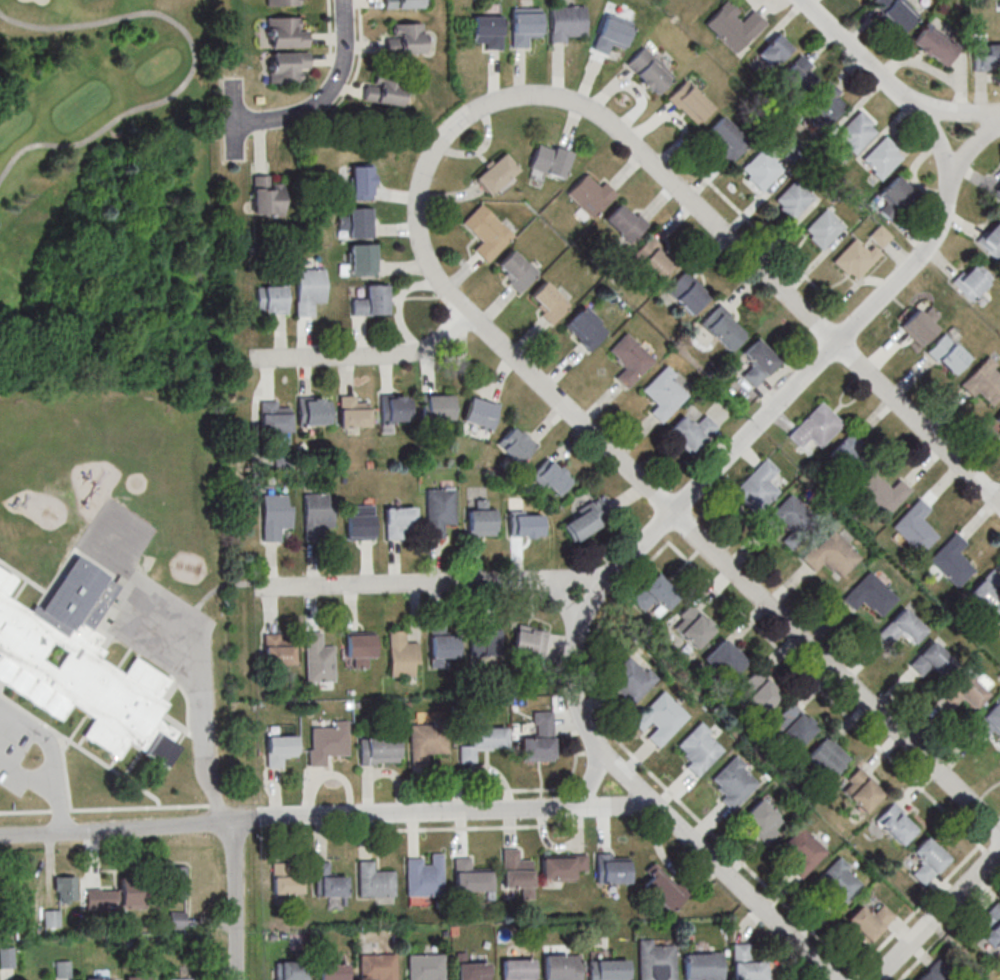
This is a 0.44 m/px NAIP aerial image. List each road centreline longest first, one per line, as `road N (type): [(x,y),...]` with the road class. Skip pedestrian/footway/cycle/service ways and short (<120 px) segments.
road 1 (residential): [(999,830),(434,272),(416,215),(423,173),(440,142),(491,103),(550,95)]
road 2 (residential): [(999,125),(960,164),(926,249),(607,578),(256,588)]
road 3 (residential): [(655,803),(0,832)]
road 4 (residential): [(999,500),(618,129),(580,103),(550,95)]
road 5 (residential): [(835,979),(595,741),(575,696),(573,654),(577,630),(607,578)]
road 6 (residential): [(803,0),(914,102),(952,180)]
road 7 (residential): [(467,311),(442,336),(403,354),(251,358)]
road 8 (residential): [(345,0),(348,52),(328,97),(270,120),(226,122)]
road 9 (residential): [(999,851),(876,979)]
road 10 (residential): [(235,816),(239,979)]

